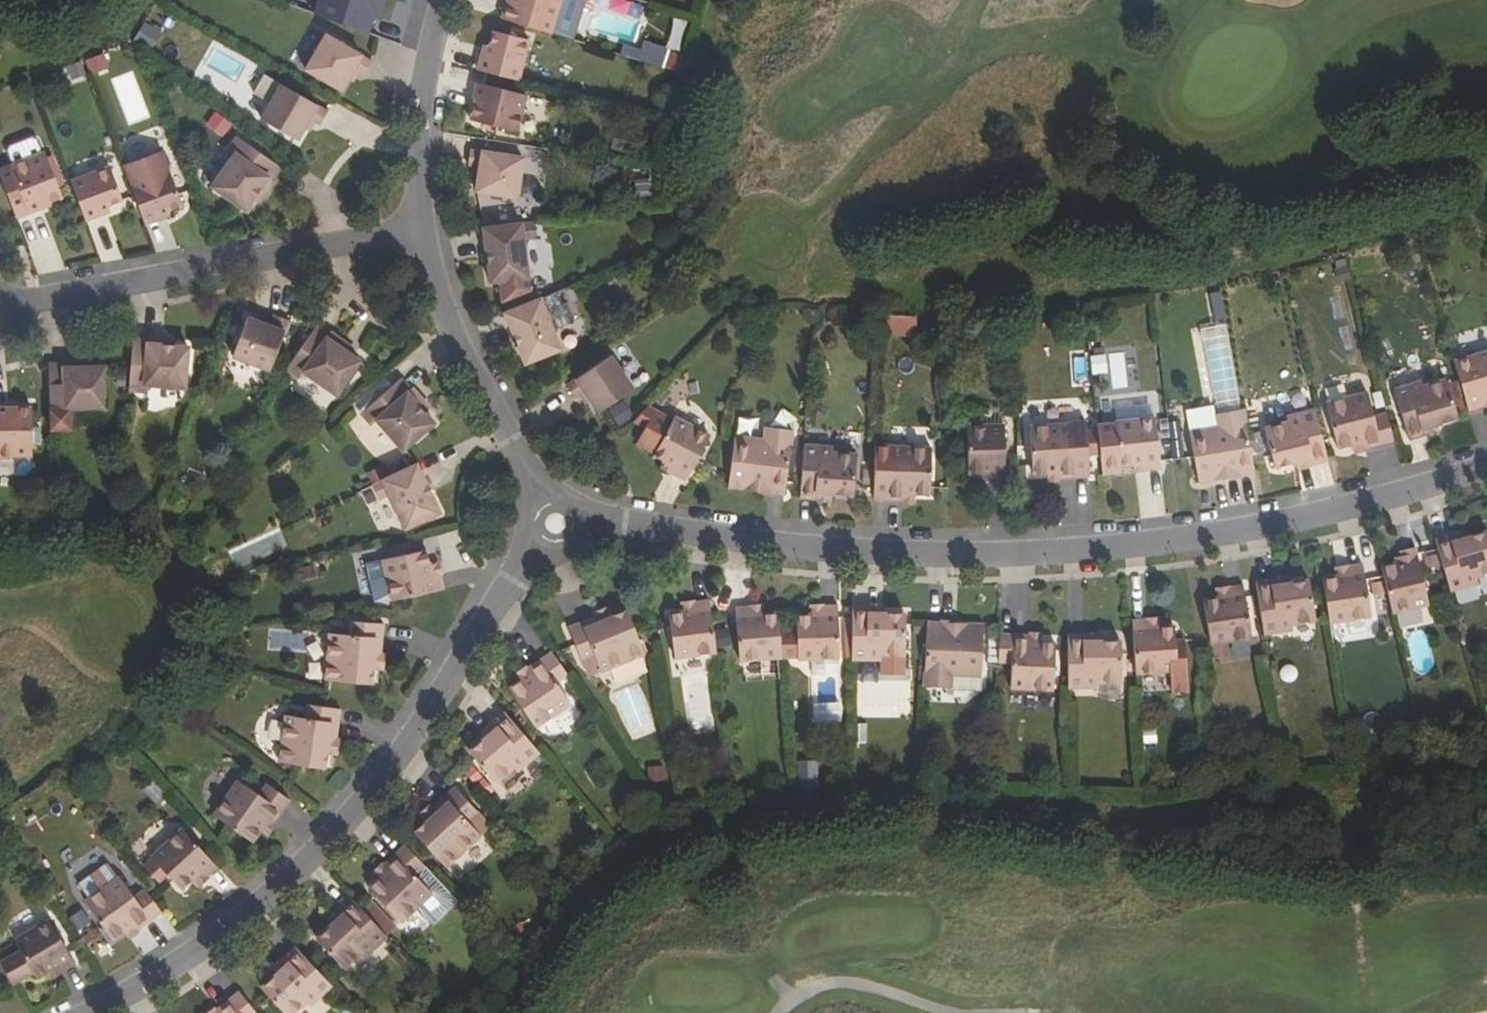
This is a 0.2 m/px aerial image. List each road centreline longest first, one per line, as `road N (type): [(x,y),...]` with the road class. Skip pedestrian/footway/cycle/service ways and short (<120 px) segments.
road 1 (residential): [(556,524),(855,552),(1103,550),(1242,532),(1486,469)]
road 2 (residential): [(556,524),(405,750),(288,878),(201,952),(91,1012)]
road 3 (residential): [(422,226),(4,305)]
road 4 (residential): [(422,226),(437,292),(467,360),(556,524)]
road 5 (residential): [(444,0),(419,119),(422,226)]

